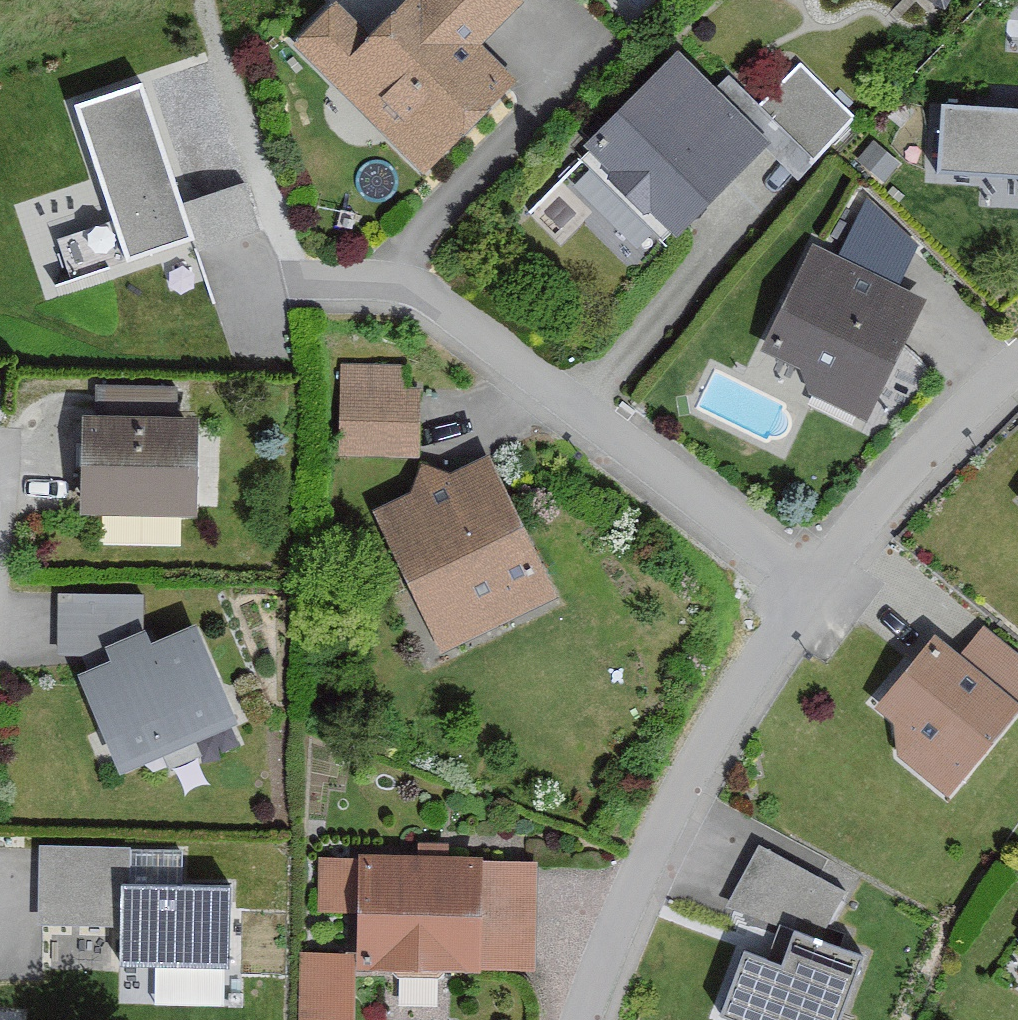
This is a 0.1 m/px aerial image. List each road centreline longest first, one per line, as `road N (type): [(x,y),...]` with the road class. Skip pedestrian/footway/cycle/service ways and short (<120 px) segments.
road 1 (residential): [(817,589),(454,308),(384,280),(297,278)]
road 2 (residential): [(584,1019),(676,802),(817,589)]
road 3 (residential): [(817,589),(914,467),(1017,368)]

